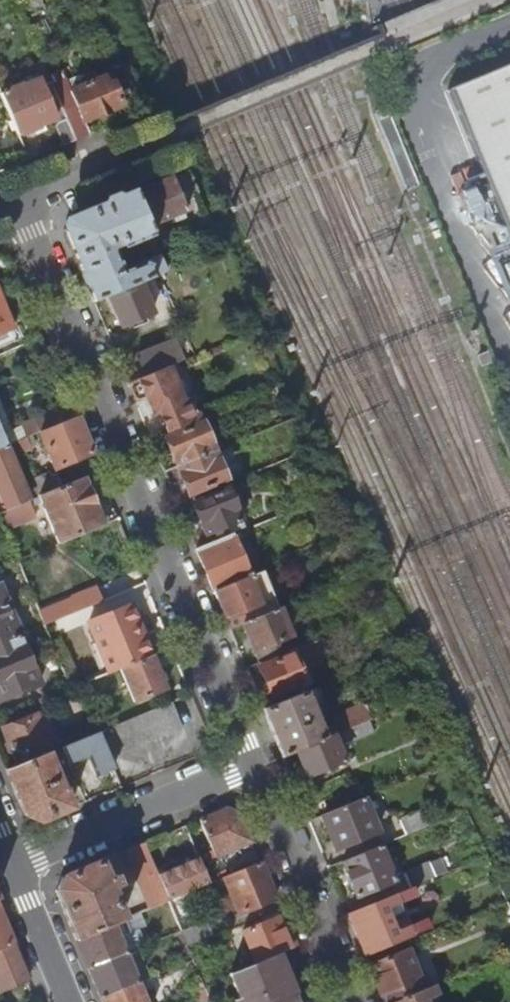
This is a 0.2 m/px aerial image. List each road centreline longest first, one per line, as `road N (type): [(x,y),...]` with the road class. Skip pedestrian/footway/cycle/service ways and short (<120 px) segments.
road 1 (residential): [(15,198),(251,767)]
road 2 (residential): [(11,864),(251,767)]
road 3 (residential): [(251,767),(350,1001)]
road 4 (residential): [(160,137),(15,198)]
road 5 (residential): [(11,864),(66,1001)]

